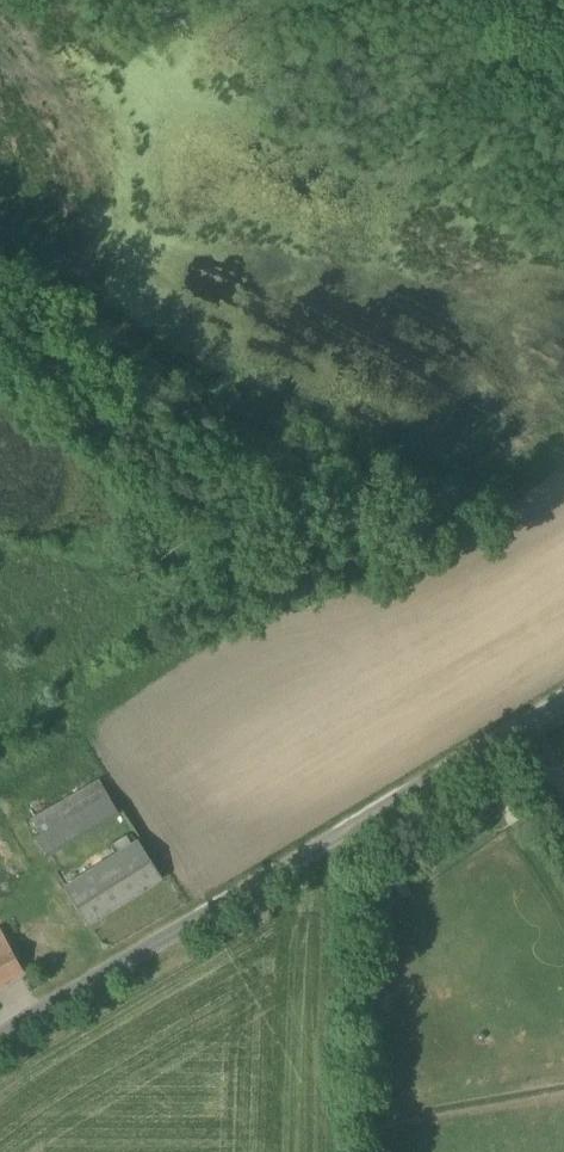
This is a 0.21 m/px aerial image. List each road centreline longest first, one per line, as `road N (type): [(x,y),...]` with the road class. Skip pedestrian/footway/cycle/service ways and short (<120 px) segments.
road 1 (unclassified): [(563,700),(0,1038)]

